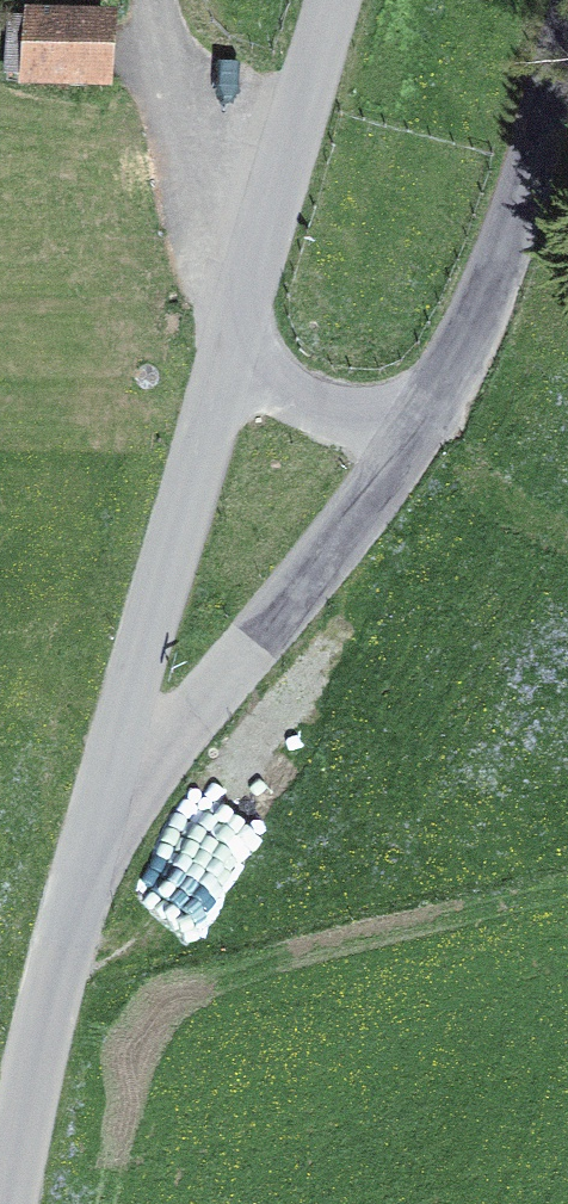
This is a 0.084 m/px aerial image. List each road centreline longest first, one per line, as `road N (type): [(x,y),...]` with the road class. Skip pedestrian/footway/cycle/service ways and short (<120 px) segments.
road 1 (unclassified): [(91,844),(431,413)]
road 2 (tertiary): [(231,341),(91,844)]
road 3 (unclassified): [(431,413),(460,377),(567,34)]
road 4 (tertiary): [(91,844),(9,1203)]
road 5 (tertiary): [(336,0),(231,341)]
road 6 (unclassified): [(231,341),(265,386),(340,420),(431,413)]

